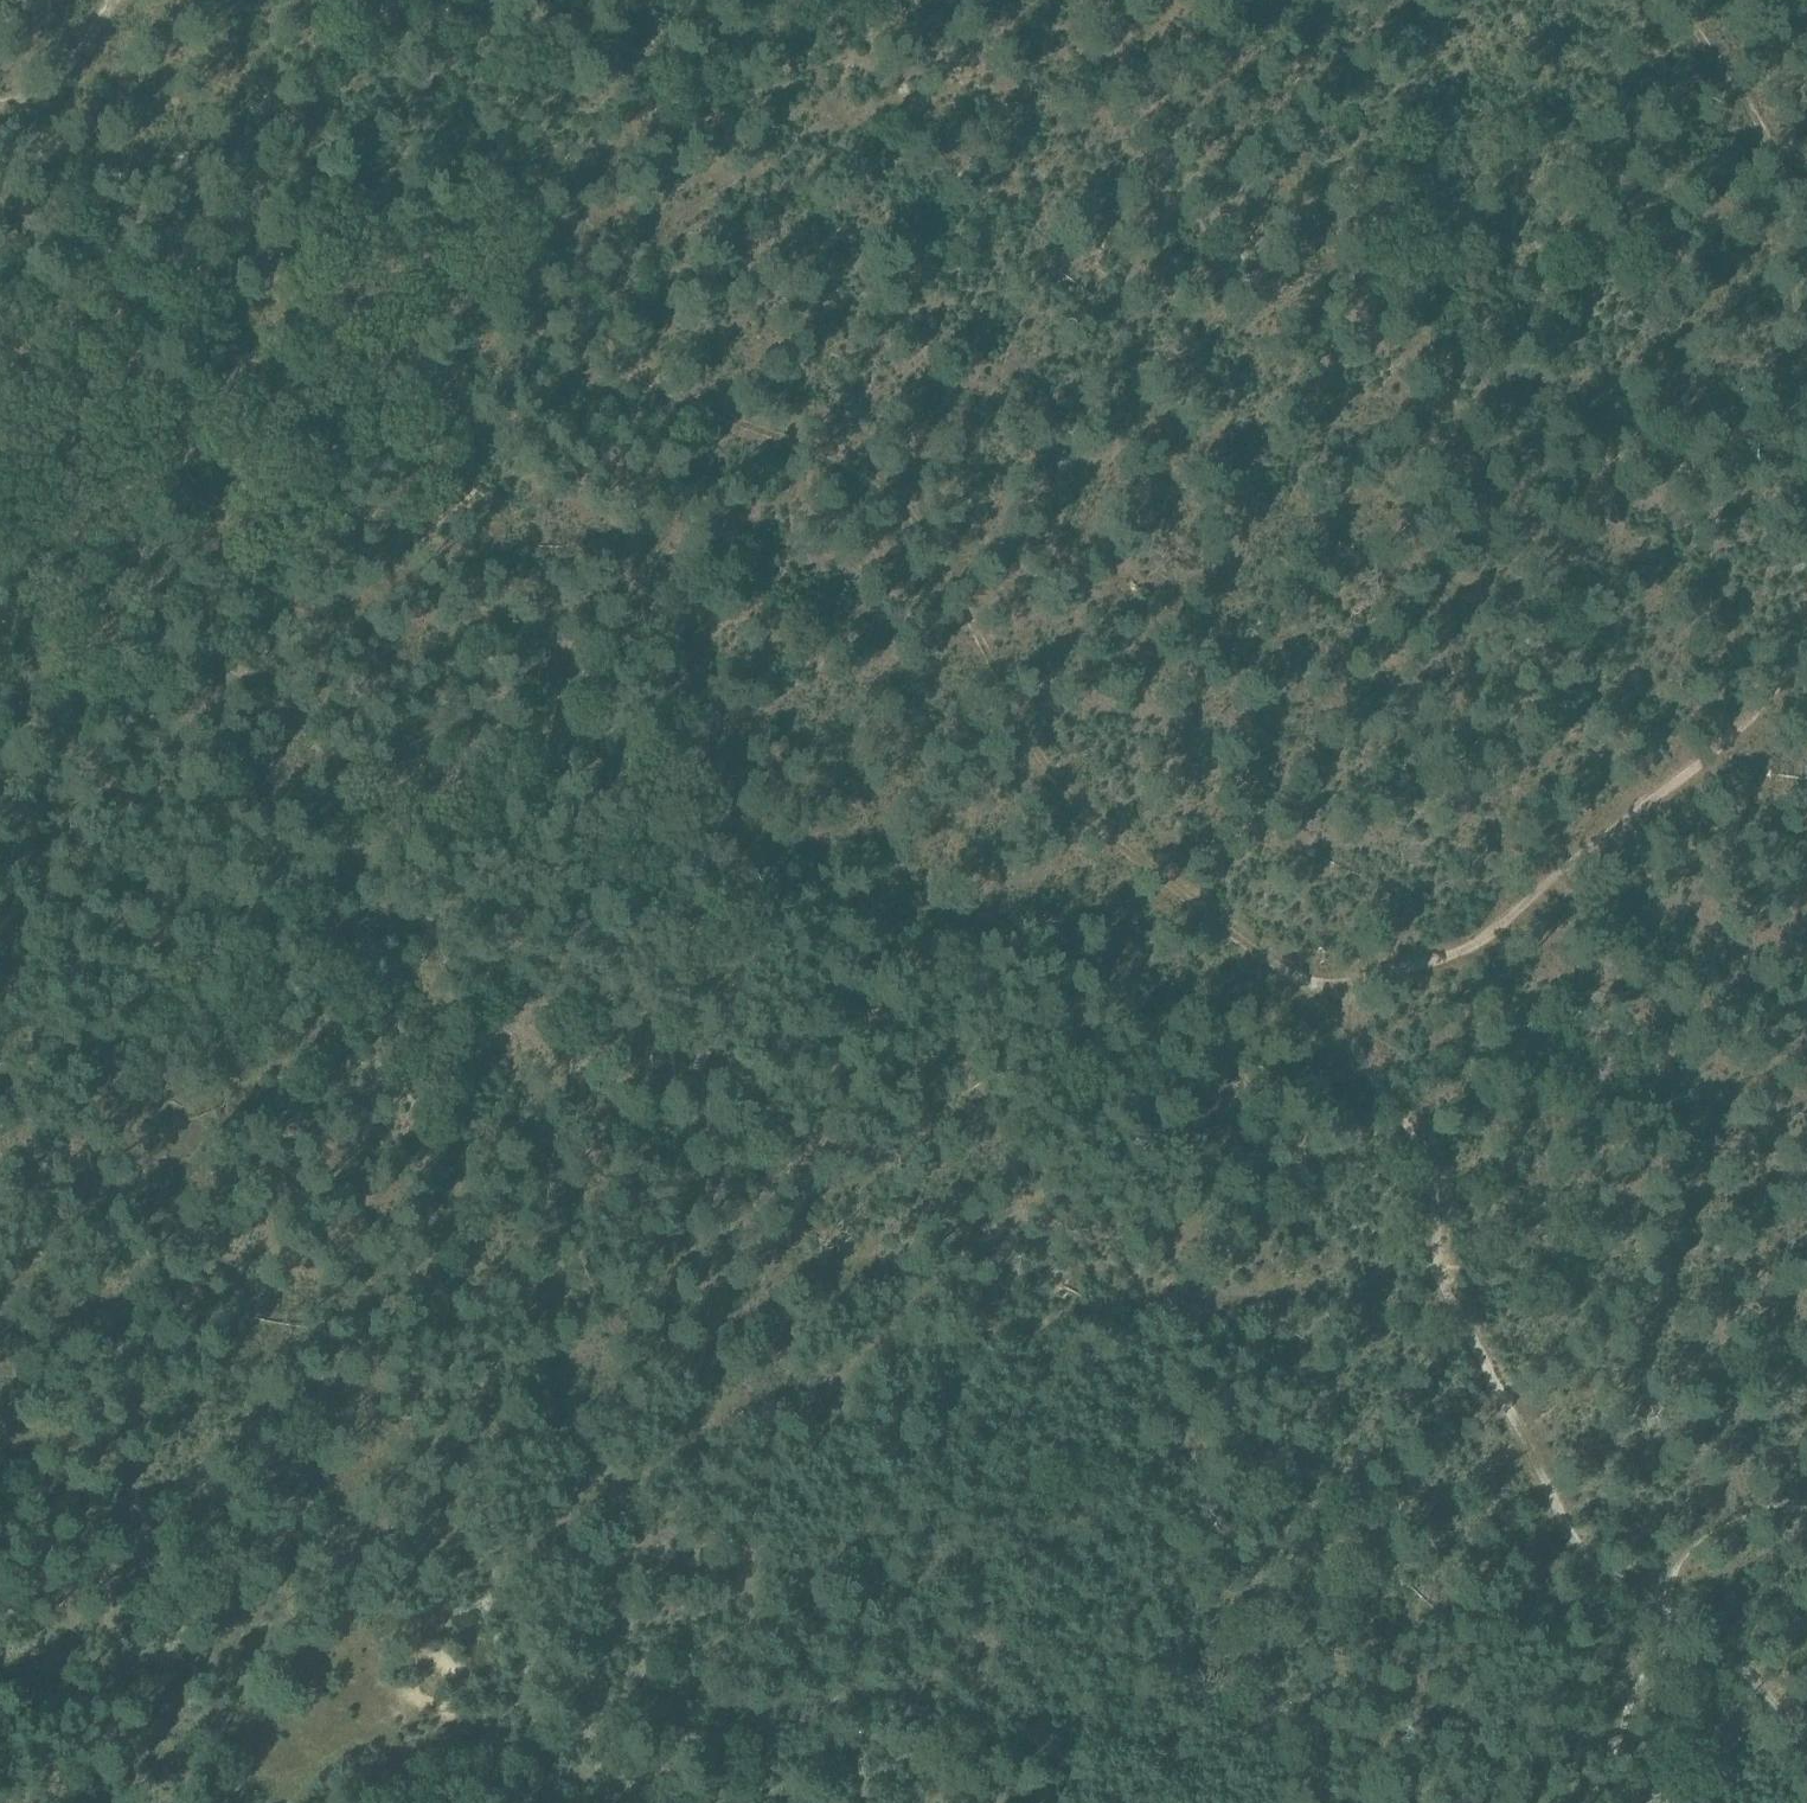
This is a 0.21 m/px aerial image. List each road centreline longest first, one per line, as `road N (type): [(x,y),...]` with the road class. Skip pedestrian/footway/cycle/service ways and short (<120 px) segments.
road 1 (track): [(218,0),(294,92),(381,147),(474,283),(552,353),(789,426),(864,477),(1101,829),(1314,990)]
road 2 (track): [(1314,990),(1415,1140),(1423,1234),(1555,1512),(1593,1558),(1669,1593)]
road 3 (track): [(1314,990),(1335,970),(1375,958),(1446,964),(1481,921),(1775,678),(1806,621)]
road 4 (track): [(1806,441),(1772,137),(1681,0)]
road 5 (track): [(1669,1593),(1597,1802)]
road 6 (track): [(1806,1509),(1711,1532),(1680,1560),(1669,1593)]
road 7 (track): [(0,92),(25,91),(65,69),(106,0)]

